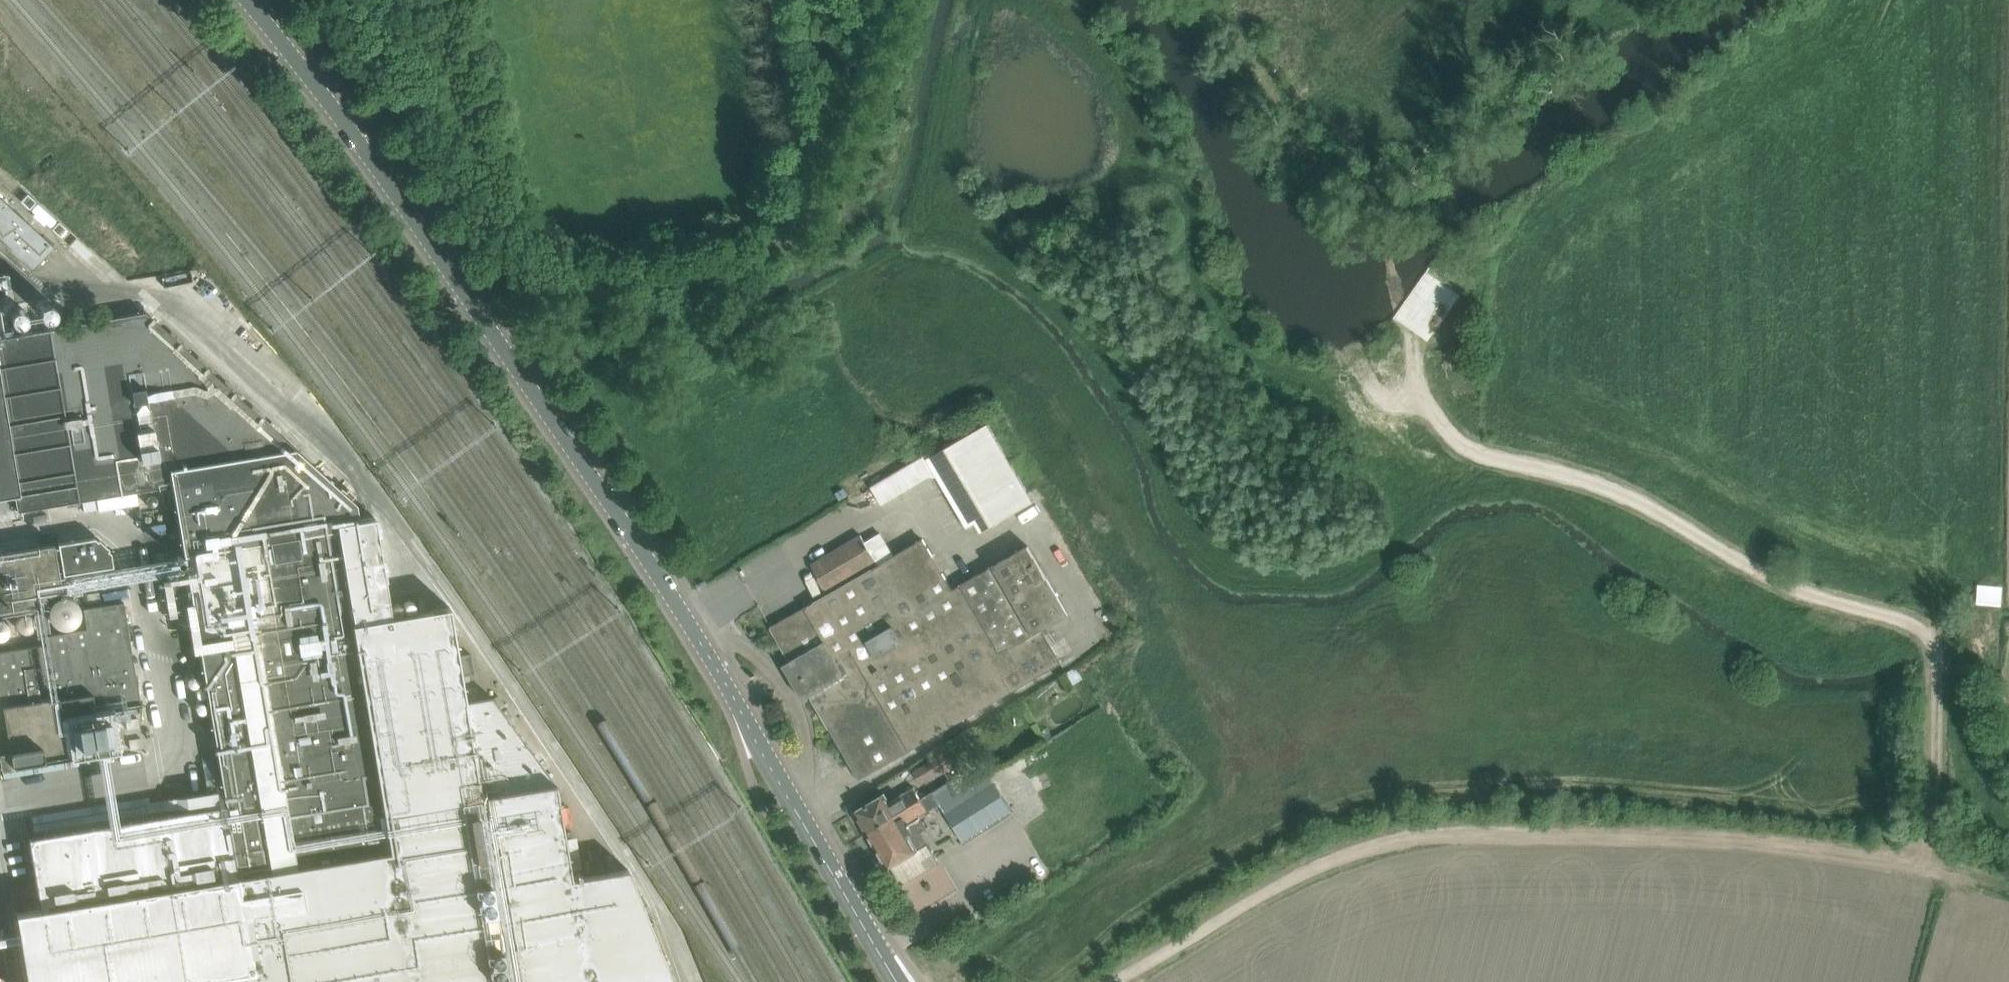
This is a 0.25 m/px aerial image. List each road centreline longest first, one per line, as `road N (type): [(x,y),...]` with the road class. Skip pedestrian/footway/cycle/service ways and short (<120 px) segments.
road 1 (tertiary): [(899,981),(717,668),(601,489),(364,149),(247,0)]
road 2 (track): [(1112,981),(1320,861),(1408,836),(1499,829),(1724,837),(1888,853),(2008,881)]

